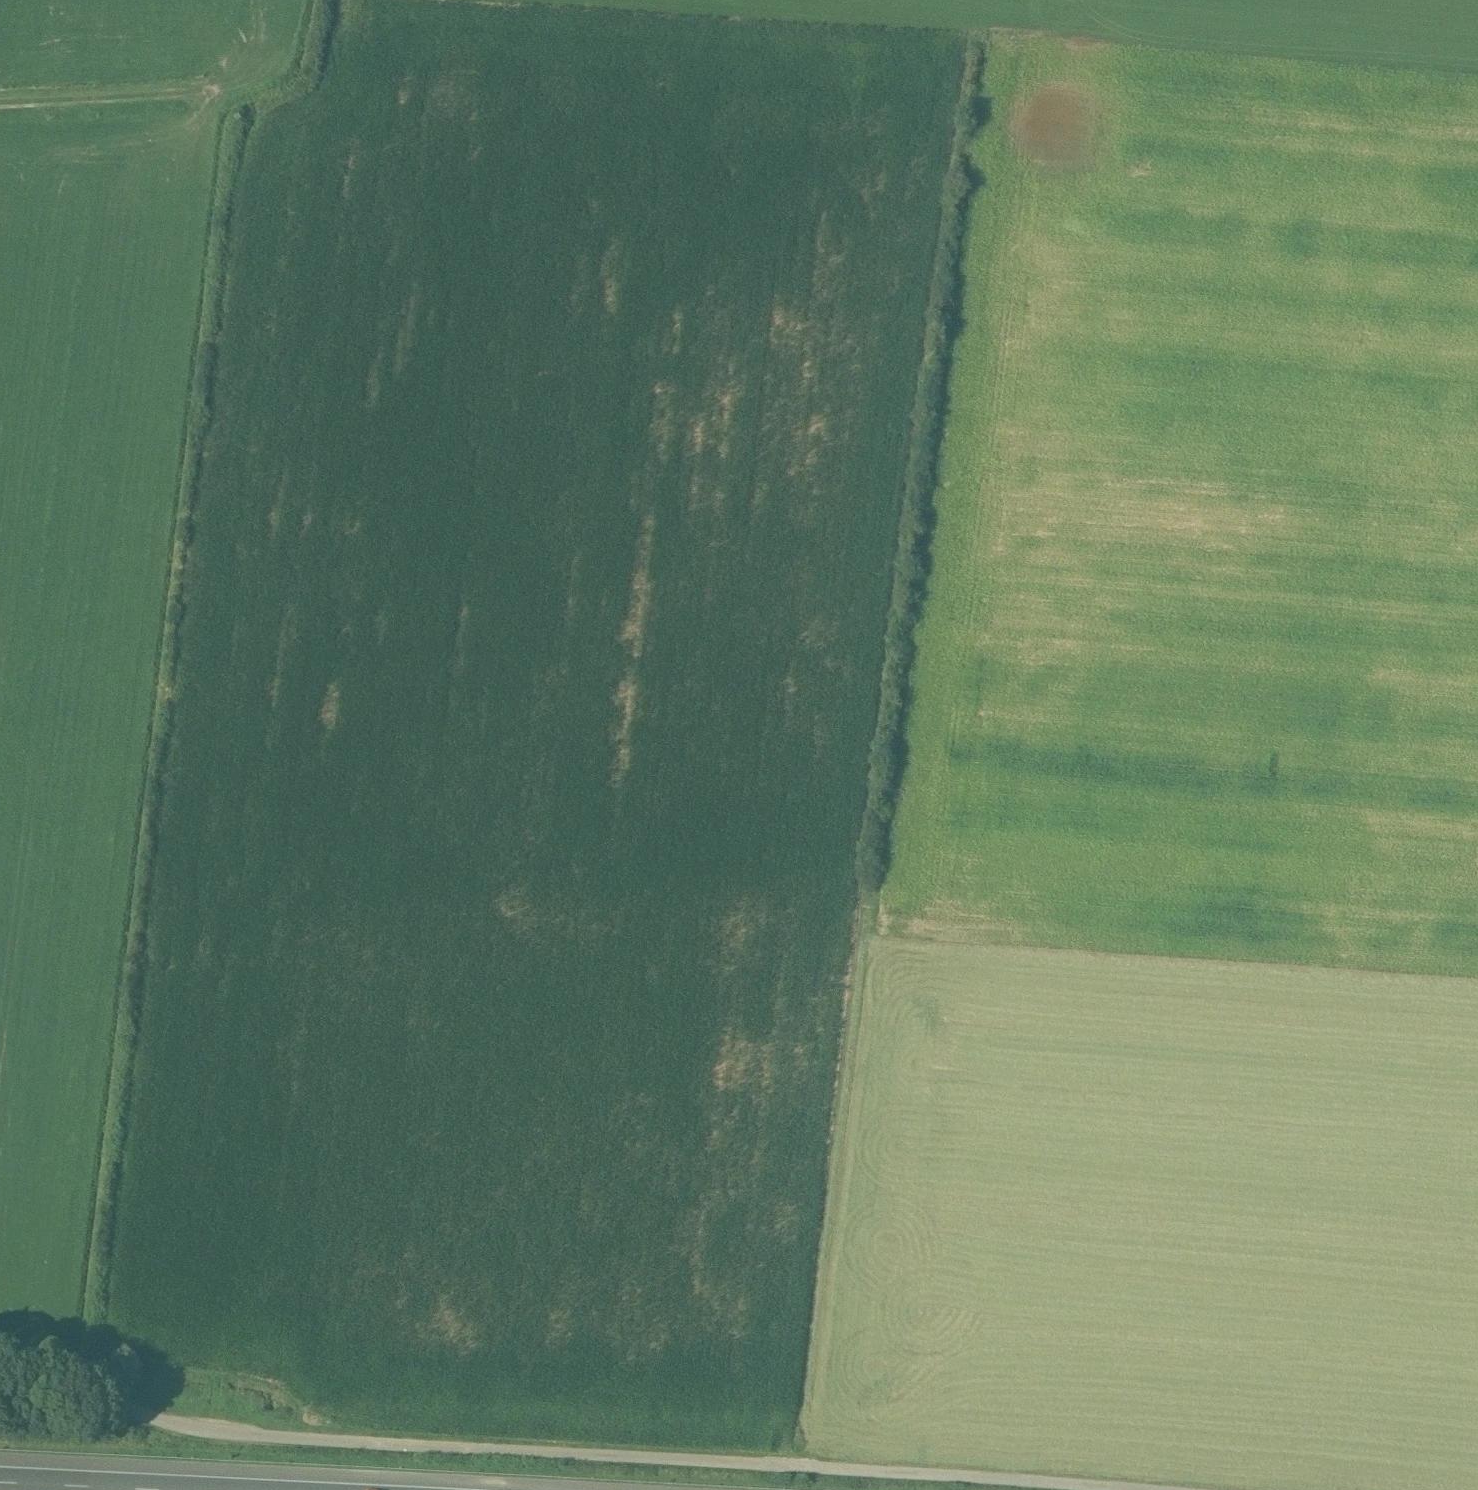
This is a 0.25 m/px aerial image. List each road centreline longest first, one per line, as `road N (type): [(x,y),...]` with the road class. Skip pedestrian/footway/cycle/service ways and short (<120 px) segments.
road 1 (unclassified): [(1107,1489),(253,1435),(0,1377)]
road 2 (motorway): [(145,1489),(0,1484)]

